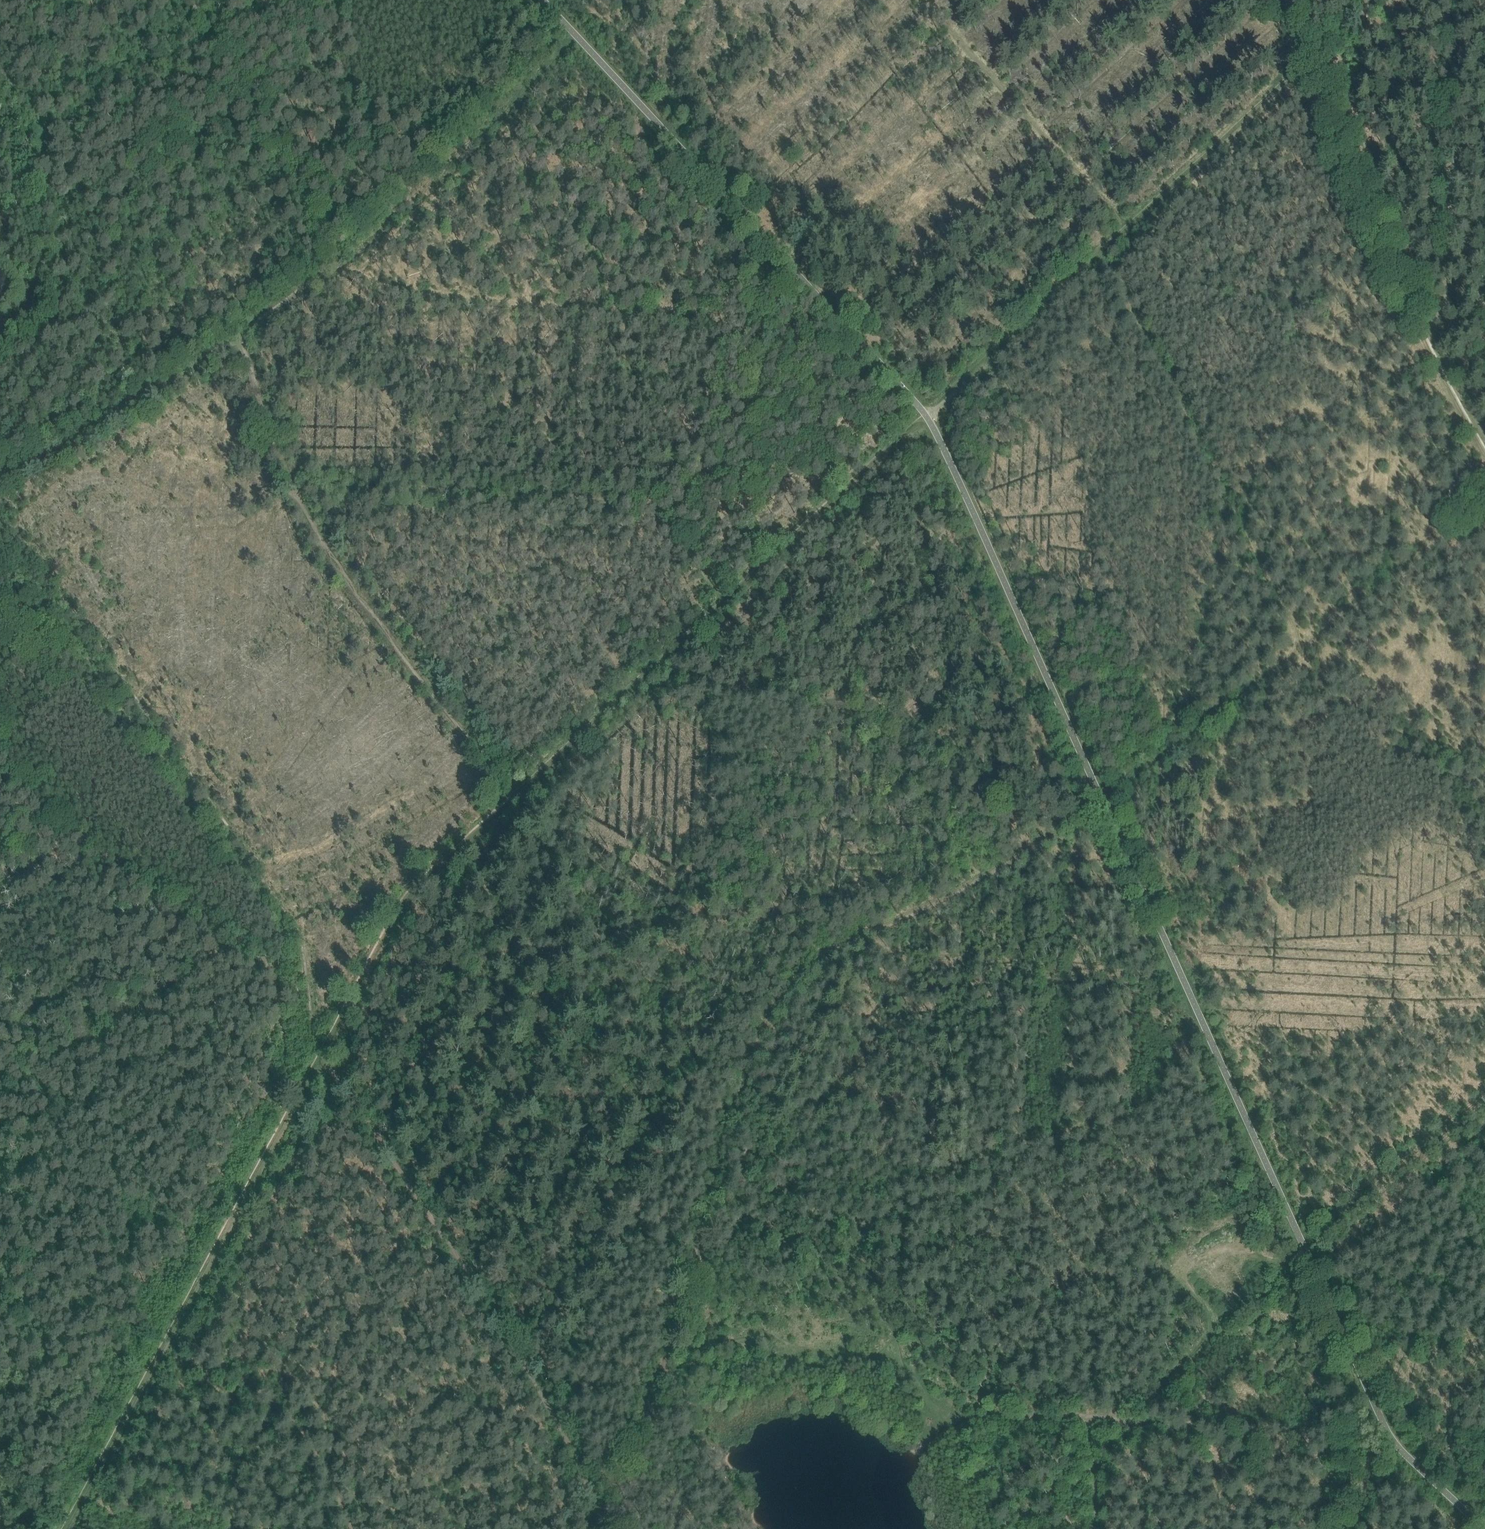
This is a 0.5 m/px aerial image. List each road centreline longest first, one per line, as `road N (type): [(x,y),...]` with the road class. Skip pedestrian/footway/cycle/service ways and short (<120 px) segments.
road 1 (track): [(1374,0),(929,419),(462,828),(403,894),(161,1332),(64,1528)]
road 2 (track): [(1245,0),(1303,65),(1391,278),(1484,467)]

